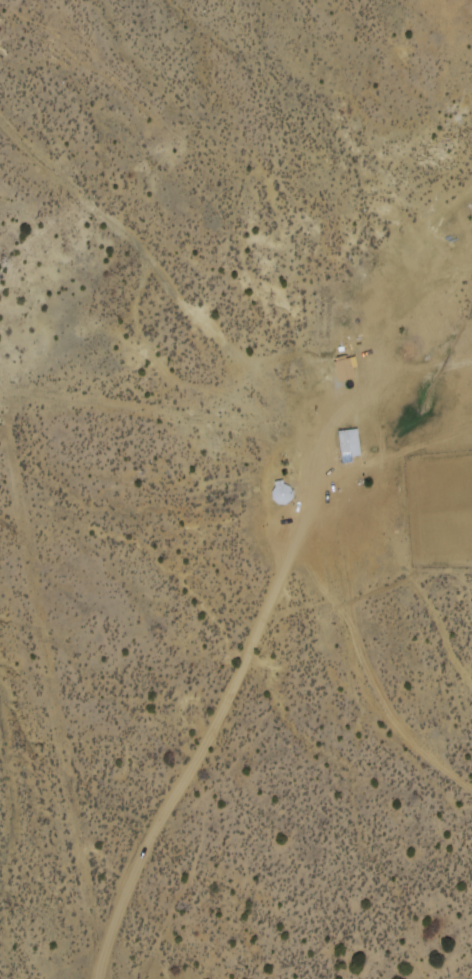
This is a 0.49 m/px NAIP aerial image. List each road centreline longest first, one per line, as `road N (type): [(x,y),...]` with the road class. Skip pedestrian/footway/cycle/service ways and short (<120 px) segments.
road 1 (track): [(113,978),(115,947),(159,845),(257,665),(286,574),(308,436)]
road 2 (track): [(308,436),(290,393),(0,110)]

